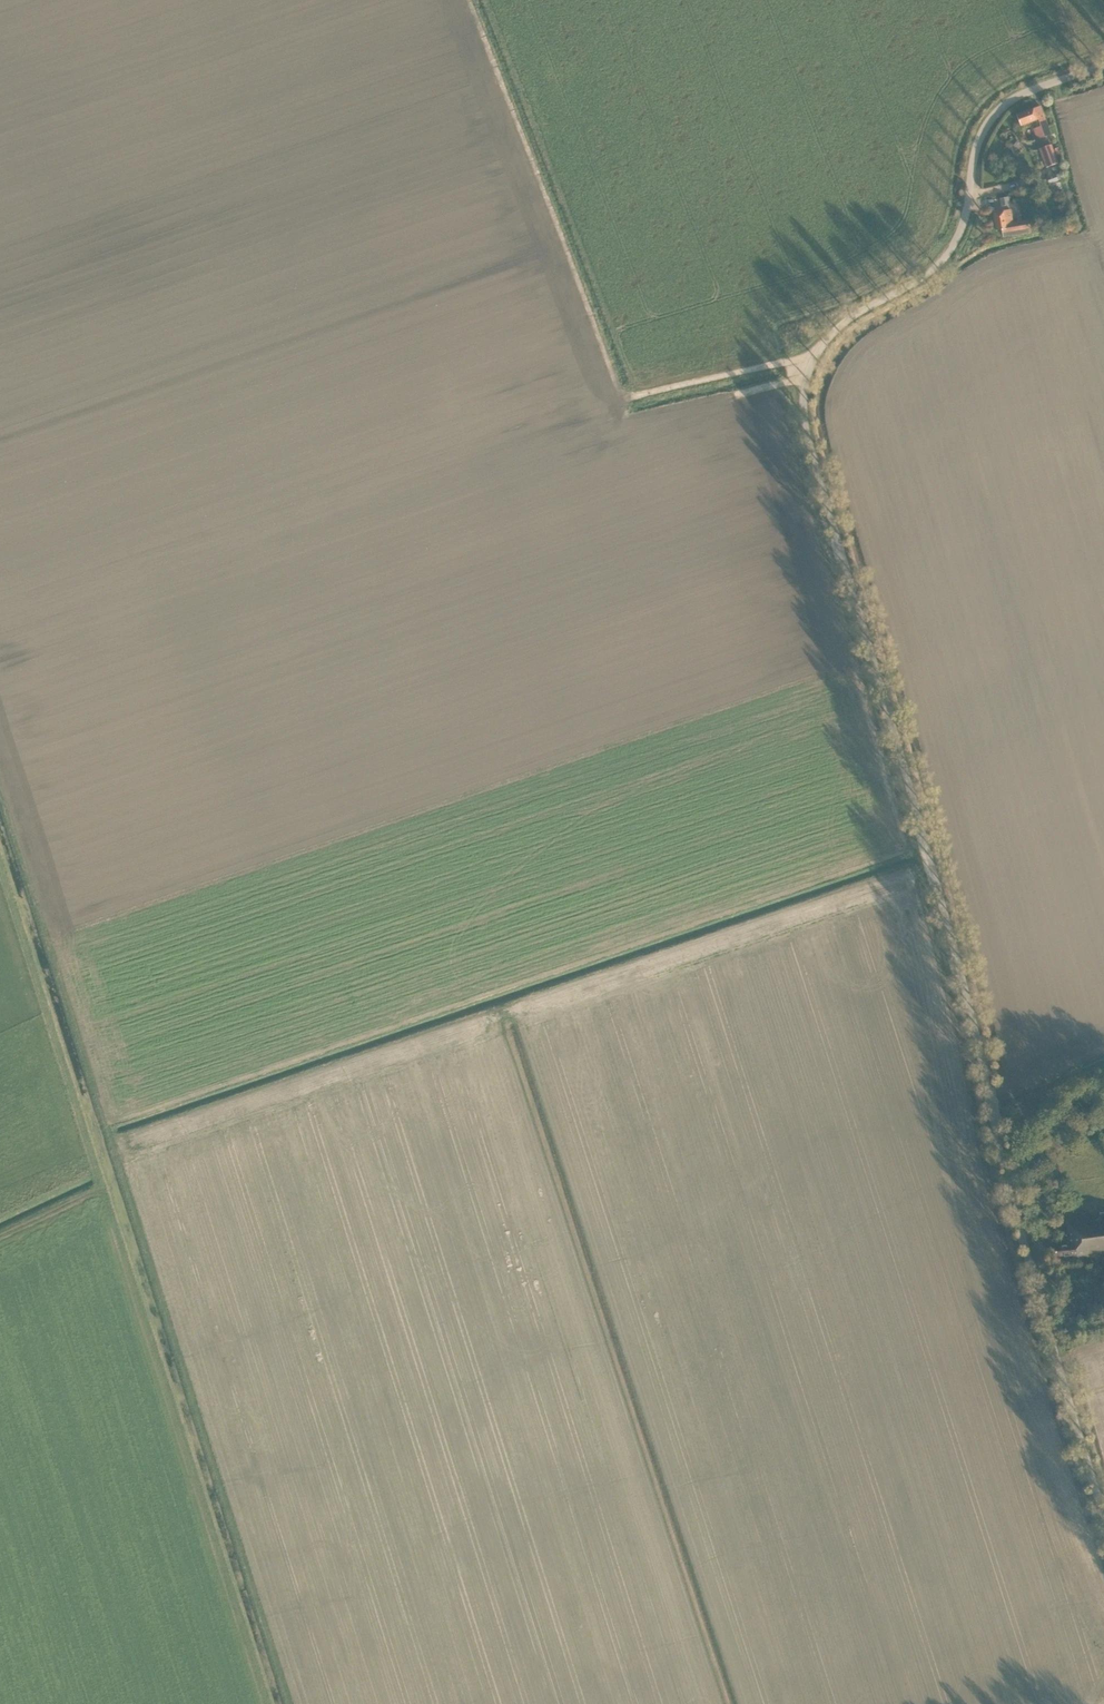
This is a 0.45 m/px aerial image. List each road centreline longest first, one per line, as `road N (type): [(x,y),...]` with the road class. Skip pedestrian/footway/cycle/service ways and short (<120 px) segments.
road 1 (tertiary): [(1103,1513),(1025,1250),(973,1028),(803,405),(813,363),(838,328),(949,252),(991,118),(1022,93),(1103,65)]

